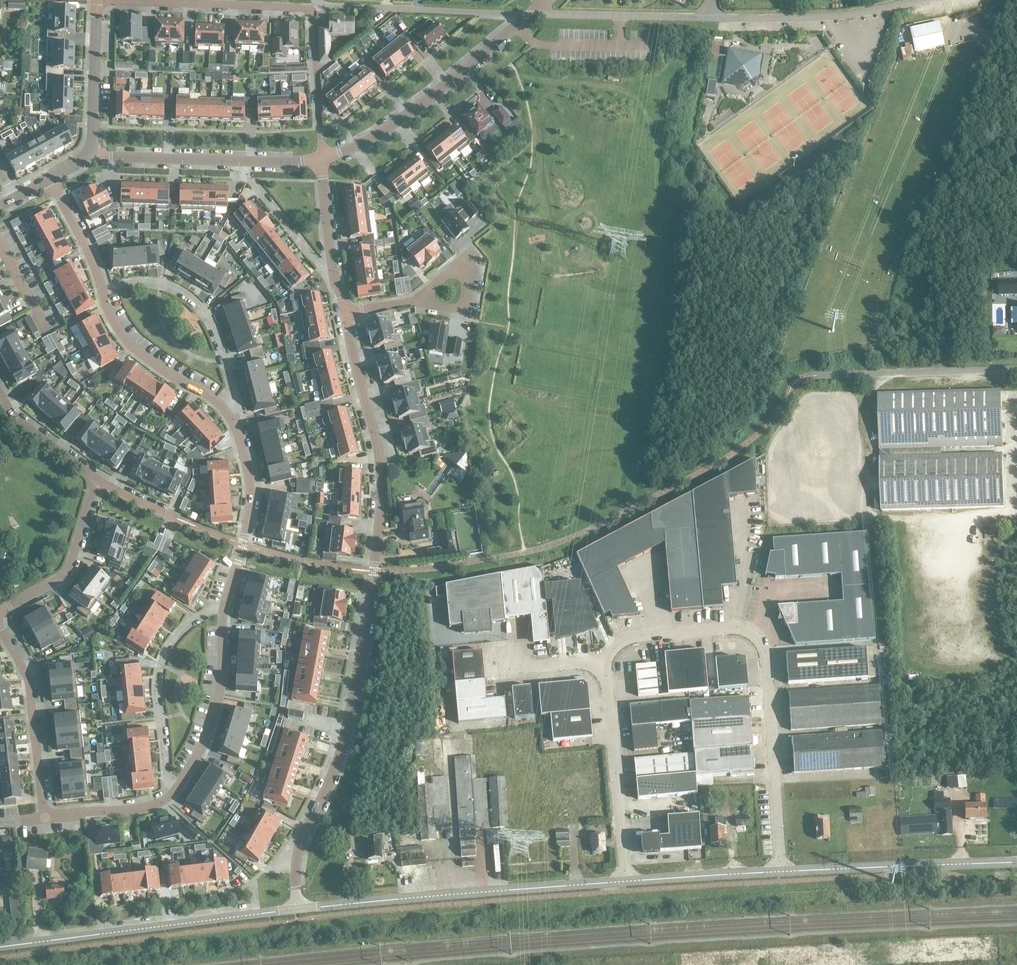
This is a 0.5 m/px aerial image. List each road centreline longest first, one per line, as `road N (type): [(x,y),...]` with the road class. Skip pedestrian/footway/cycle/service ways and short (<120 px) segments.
road 1 (residential): [(297,911),(298,858),(348,721),(381,495),(343,313)]
road 2 (unclassified): [(778,874),(768,658),(758,635),(740,627),(630,635),(606,661)]
road 3 (unclassified): [(528,15),(812,19),(919,0)]
road 4 (unclassified): [(297,911),(625,882)]
road 5 (residential): [(0,947),(297,911)]
road 6 (residential): [(321,158),(407,115),(528,15)]
road 7 (unclassified): [(778,874),(1016,863)]
road 8 (residential): [(226,414),(239,401),(220,337),(199,304),(151,281),(103,292)]
road 9 (unclassified): [(625,882),(606,661)]
road 10 (residential): [(223,608),(194,618),(159,665),(164,779),(176,791)]
road 11 (residential): [(324,7),(528,15)]
road 12 (residential): [(226,414),(238,435),(250,502),(223,608)]
road 13 (residential): [(43,819),(29,683),(0,630)]
road 14 (residential): [(312,9),(117,0)]
road 15 (residential): [(223,608),(216,704),(176,791)]
road 16 (residential): [(103,292),(109,316),(136,352),(226,414)]
road 17 (residential): [(97,482),(70,568),(0,610)]
road 18 (residential): [(337,288),(247,180),(246,161)]
road 19 (residential): [(91,156),(97,0)]
road 20 (residential): [(91,156),(246,161)]
road 21 (unclassified): [(625,882),(778,874)]
road 22 (residential): [(321,158),(312,9)]
road 23 (residential): [(176,791),(134,812),(43,819)]
road 24 (residential): [(0,395),(12,417),(97,482)]
road 25 (residential): [(337,288),(321,158)]
road 26 (residential): [(48,180),(103,292)]

